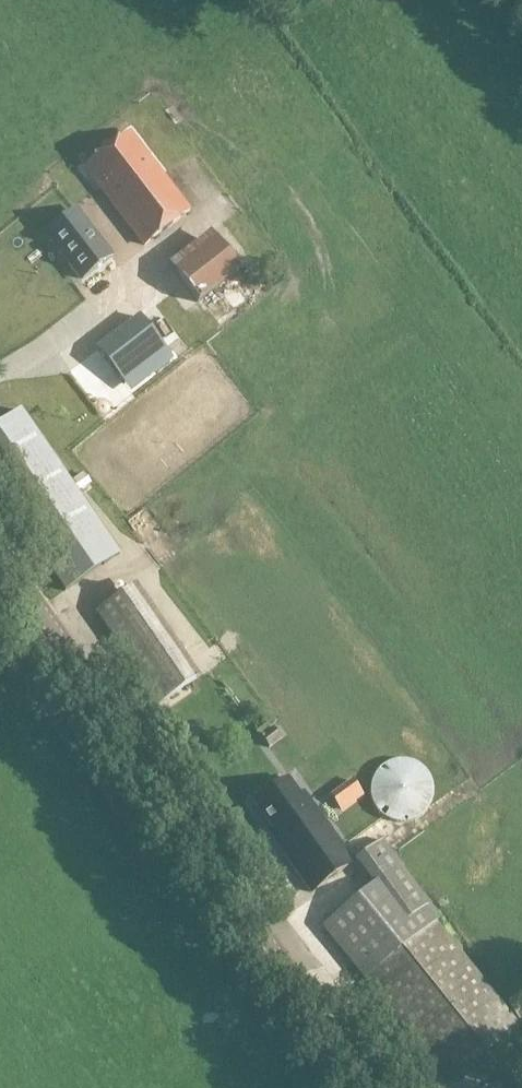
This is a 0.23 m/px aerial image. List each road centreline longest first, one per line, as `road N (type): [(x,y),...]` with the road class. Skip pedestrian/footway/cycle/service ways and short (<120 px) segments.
road 1 (unclassified): [(366,1087),(0,551)]

